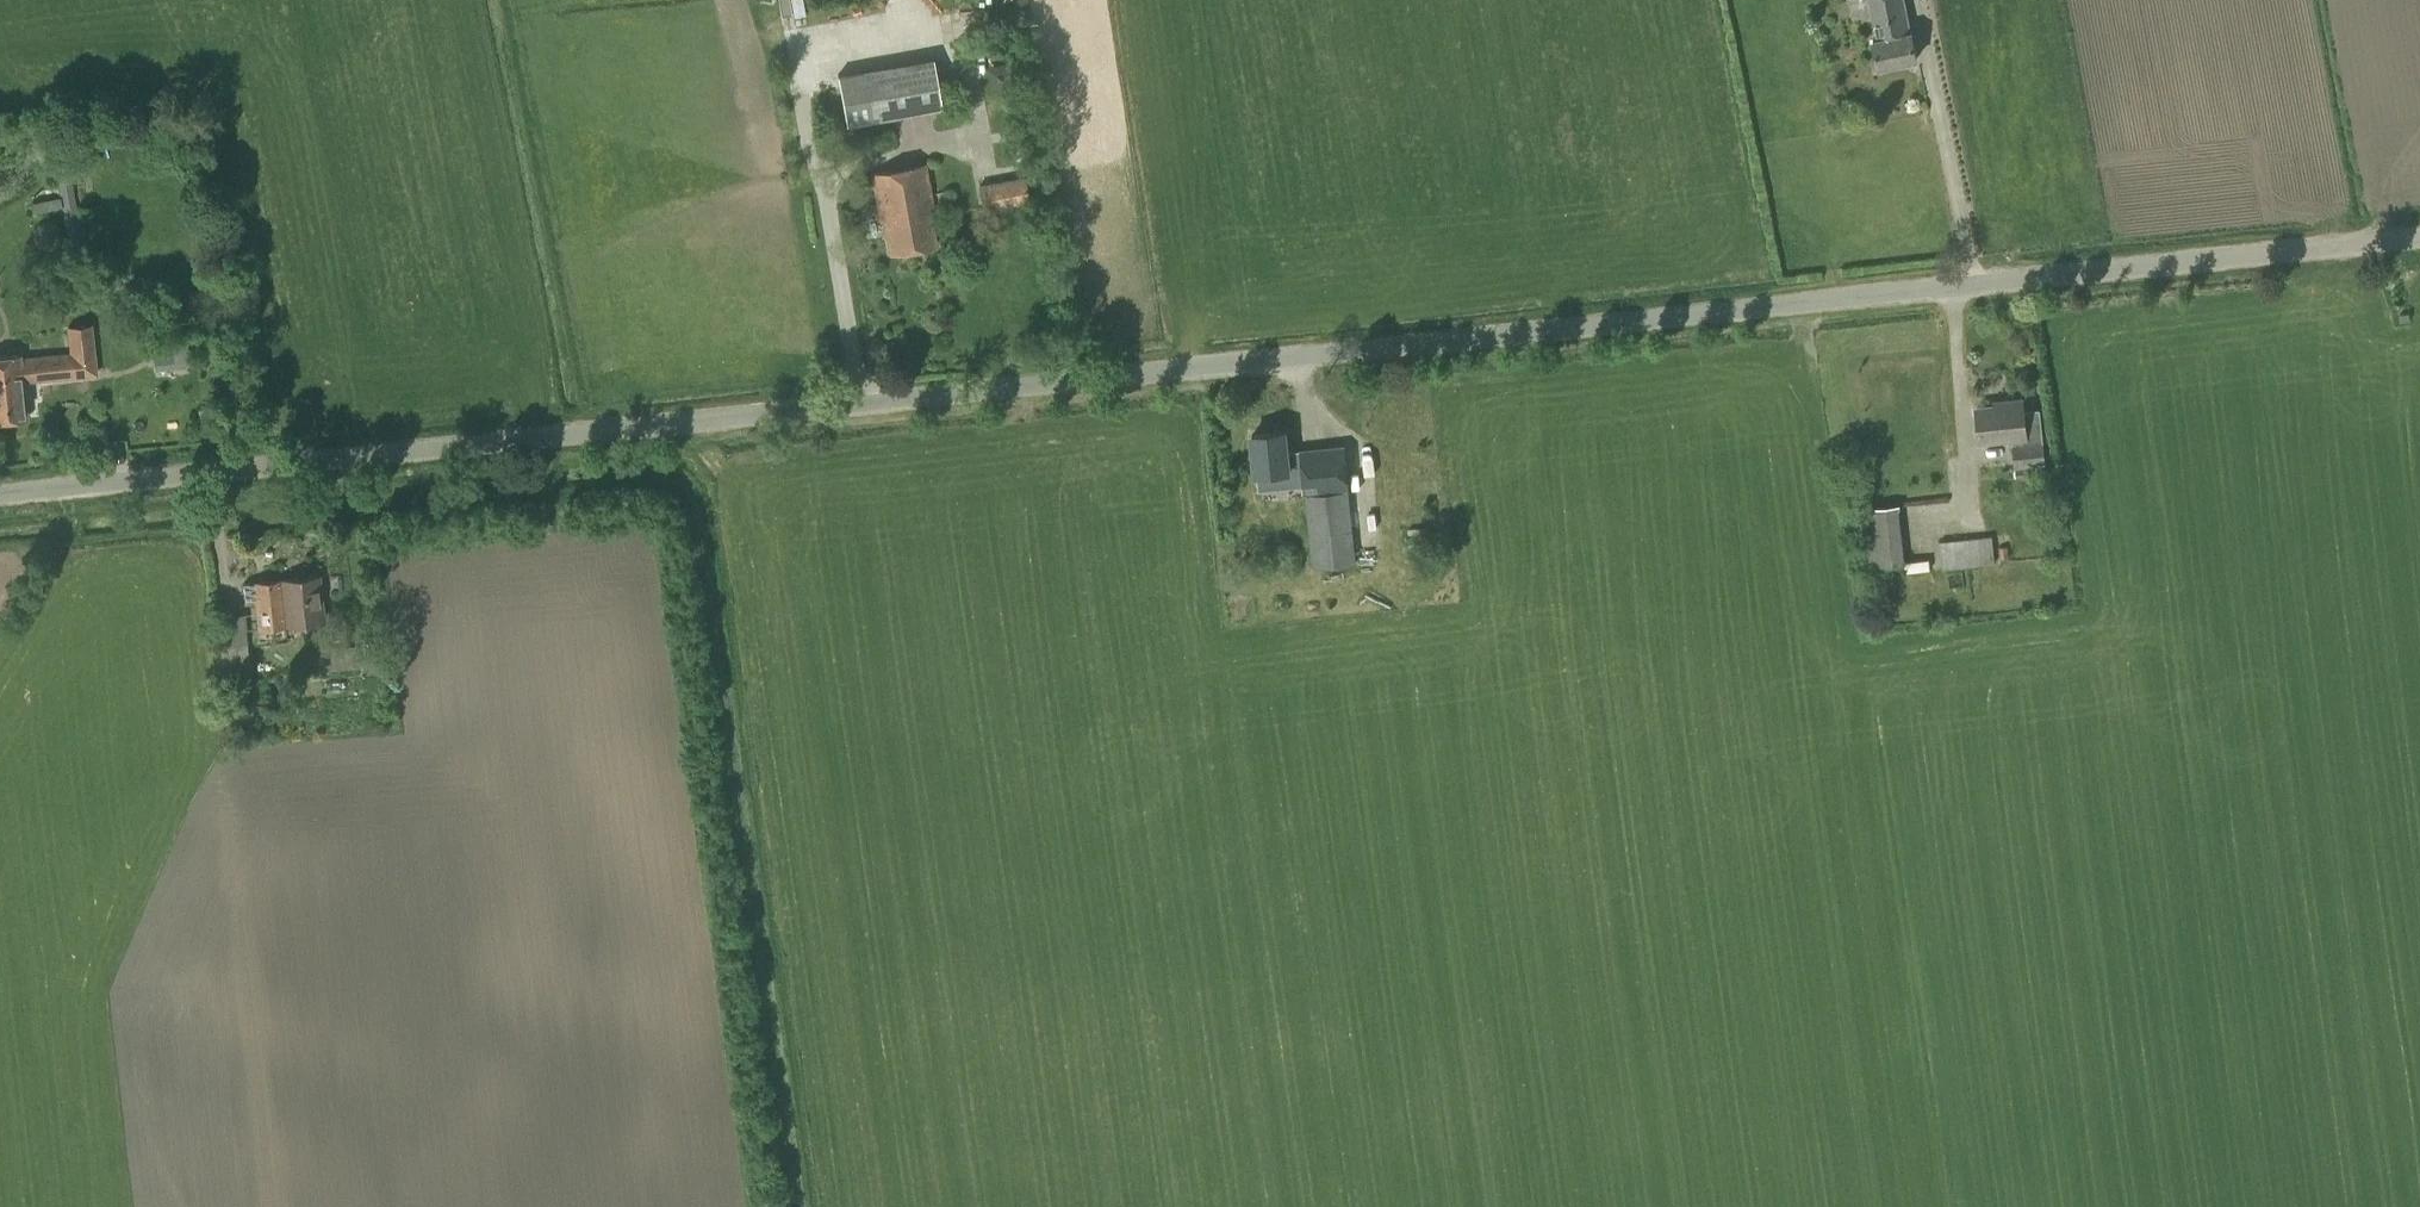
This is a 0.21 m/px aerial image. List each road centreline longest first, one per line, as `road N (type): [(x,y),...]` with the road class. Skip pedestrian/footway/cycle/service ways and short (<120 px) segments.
road 1 (unclassified): [(0,498),(2419,239)]

